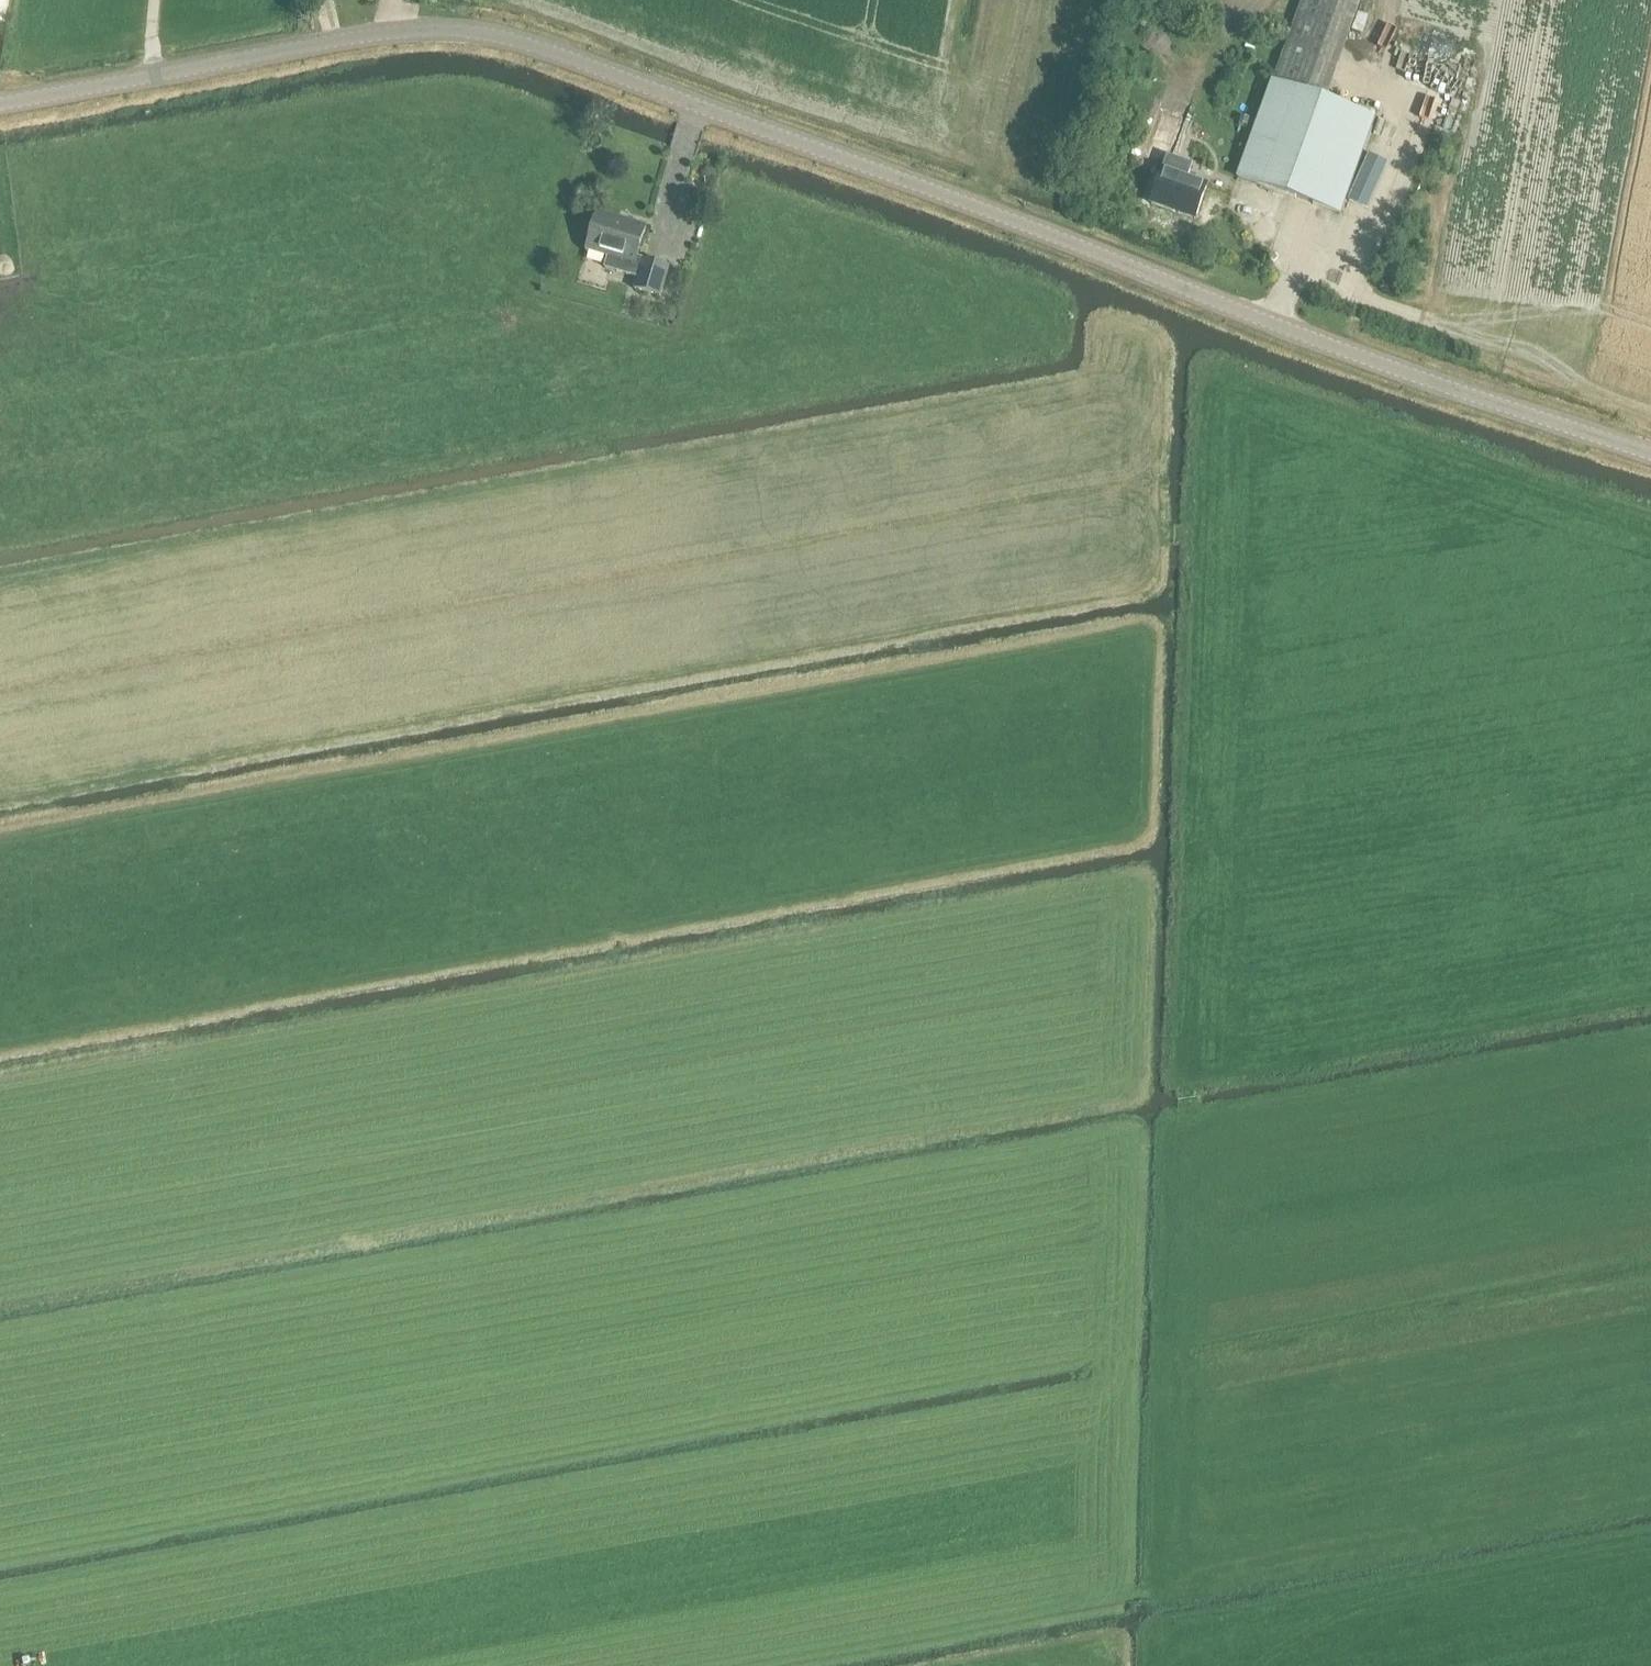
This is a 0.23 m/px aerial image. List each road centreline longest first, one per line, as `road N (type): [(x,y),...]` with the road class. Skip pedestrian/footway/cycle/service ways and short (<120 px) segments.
road 1 (tertiary): [(1650,453),(562,59),(426,36),(0,104)]

